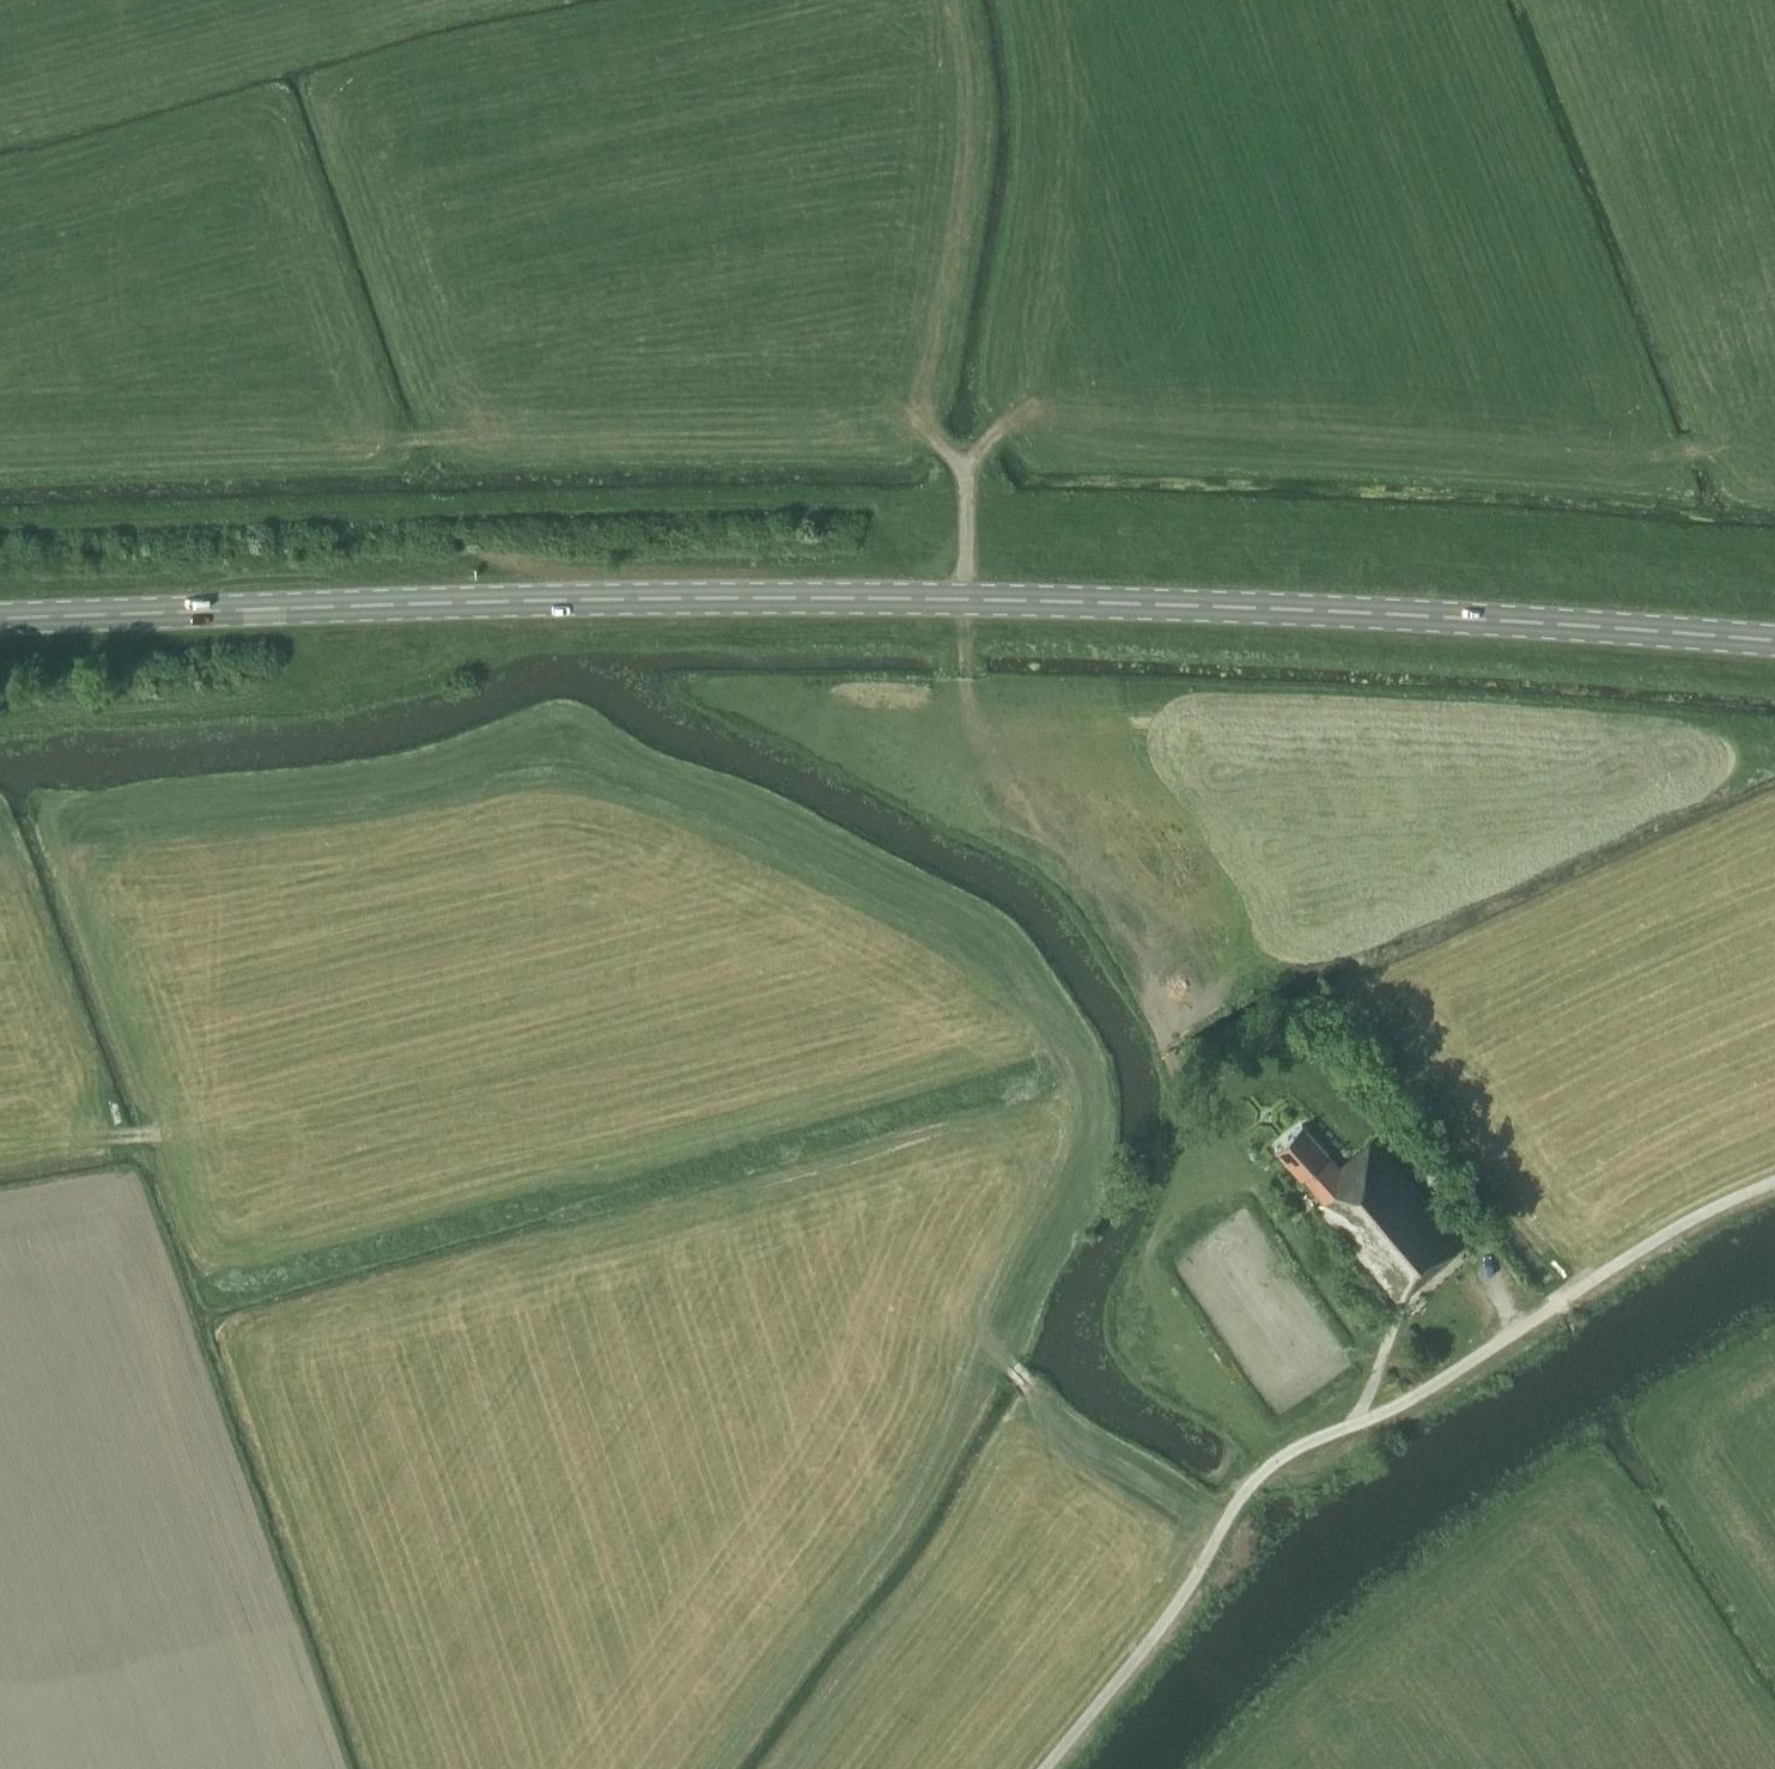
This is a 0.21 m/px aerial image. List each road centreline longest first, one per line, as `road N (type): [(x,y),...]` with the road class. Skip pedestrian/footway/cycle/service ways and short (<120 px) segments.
road 1 (primary): [(0,617),(853,597),(1306,609),(1774,639)]
road 2 (unclassified): [(1045,1768),(1167,1620),(1238,1501),(1267,1468),(1406,1400),(1655,1240),(1774,1181)]

